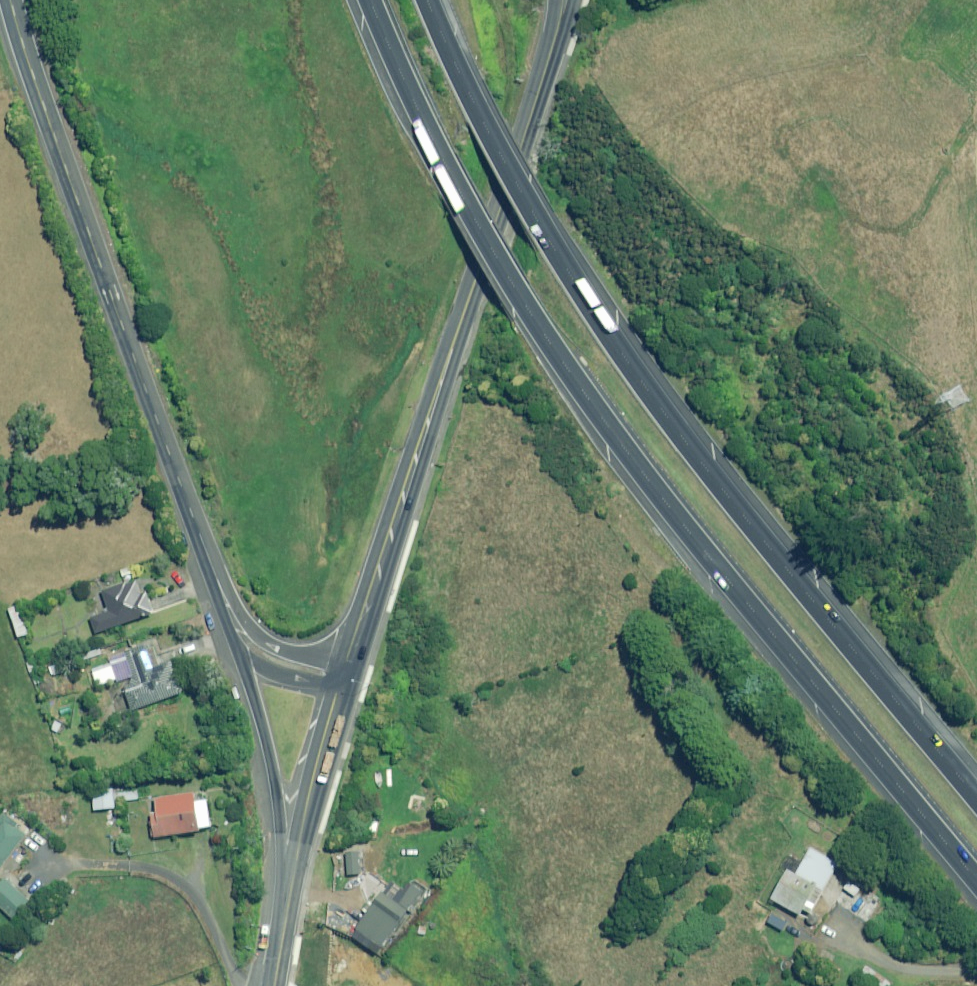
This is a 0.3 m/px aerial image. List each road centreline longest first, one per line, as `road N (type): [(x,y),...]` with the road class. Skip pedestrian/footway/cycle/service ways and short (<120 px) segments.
road 1 (motorway): [(976,879),(592,409),(450,168),(367,0)]
road 2 (motorway): [(429,0),(550,241),(646,387),(976,791)]
road 3 (secondary): [(356,651),(555,24)]
road 4 (secondary): [(218,584),(9,0)]
road 5 (secondary): [(285,930),(277,795),(238,653)]
road 6 (secondary): [(285,930),(345,685)]
road 7 (secondary): [(218,584),(268,645),(316,656),(356,651)]

